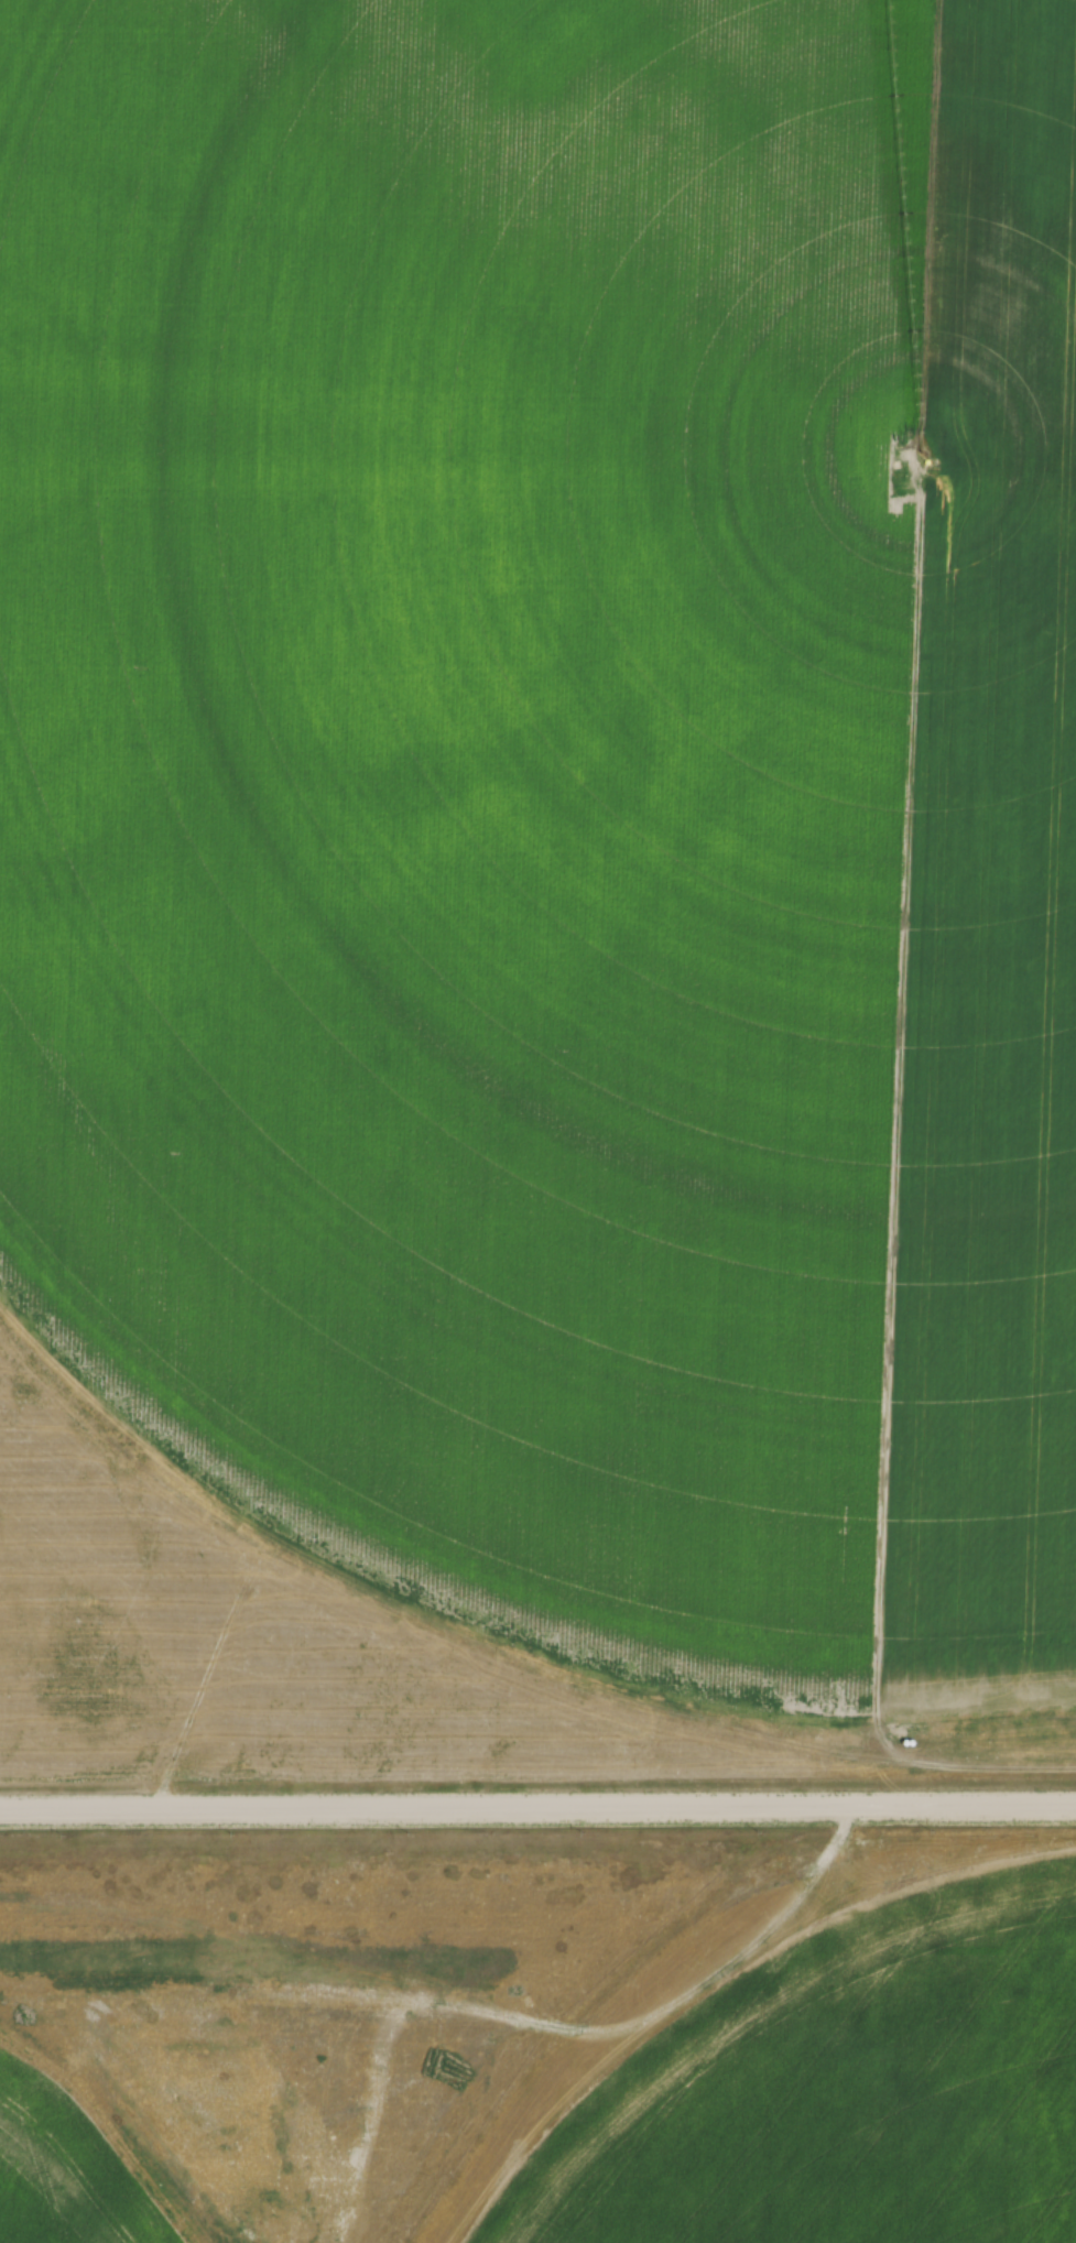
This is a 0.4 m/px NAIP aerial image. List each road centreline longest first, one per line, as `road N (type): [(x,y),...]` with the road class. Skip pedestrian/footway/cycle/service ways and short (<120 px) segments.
road 1 (residential): [(1075,1804),(0,1808)]

